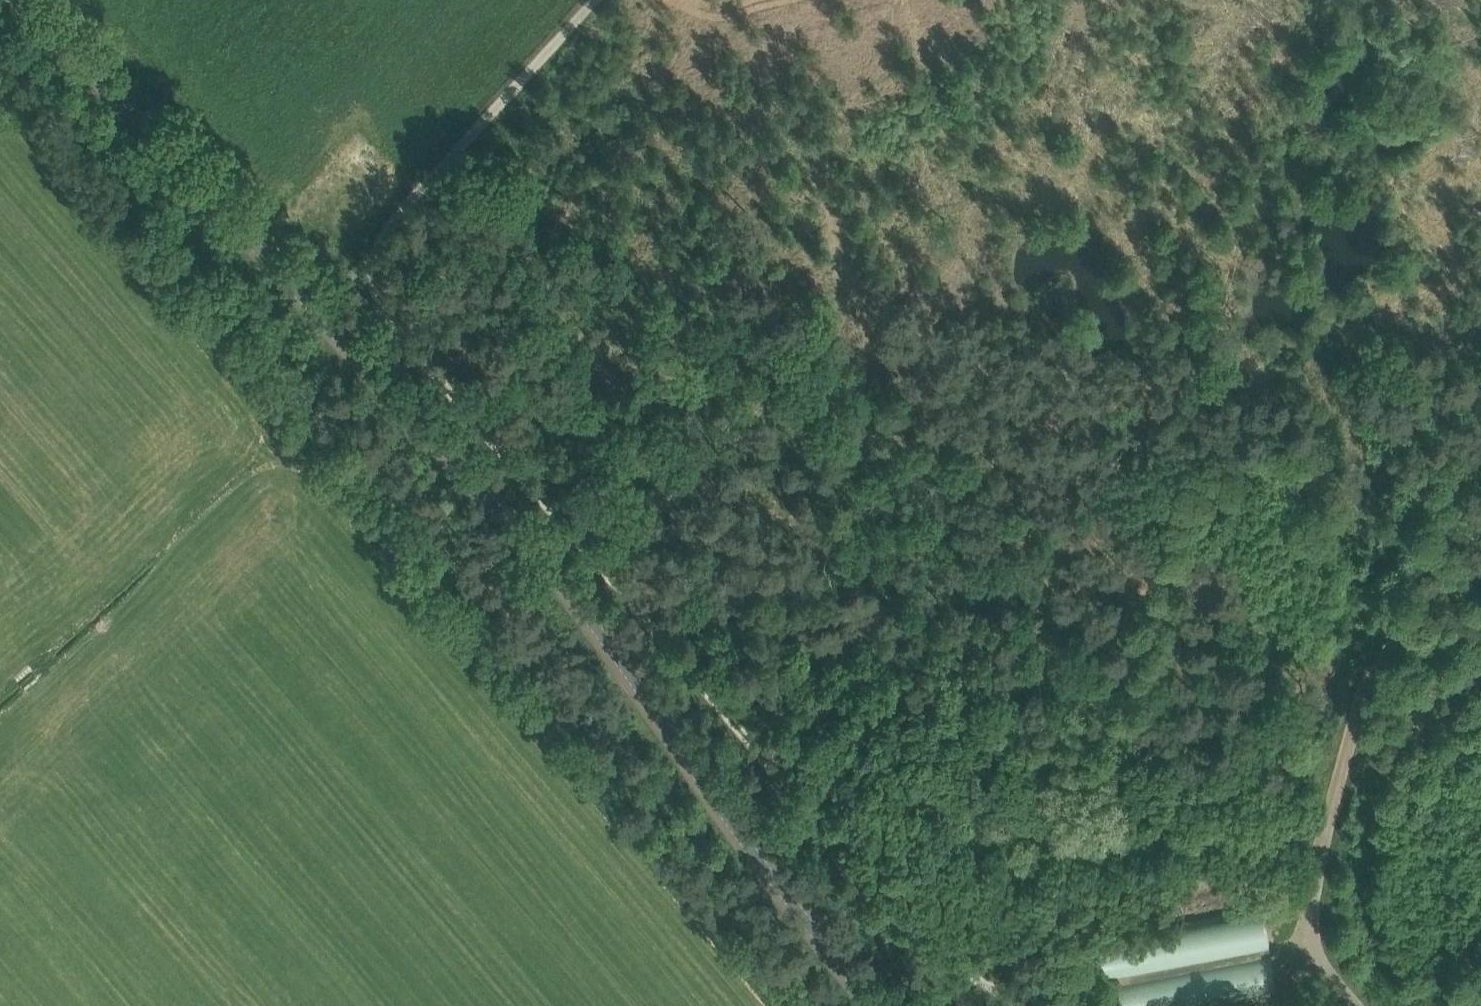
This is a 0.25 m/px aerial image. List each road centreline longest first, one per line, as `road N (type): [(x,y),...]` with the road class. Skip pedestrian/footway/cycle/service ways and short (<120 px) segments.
road 1 (tertiary): [(873,1005),(532,547),(22,0)]
road 2 (track): [(594,0),(472,134)]

